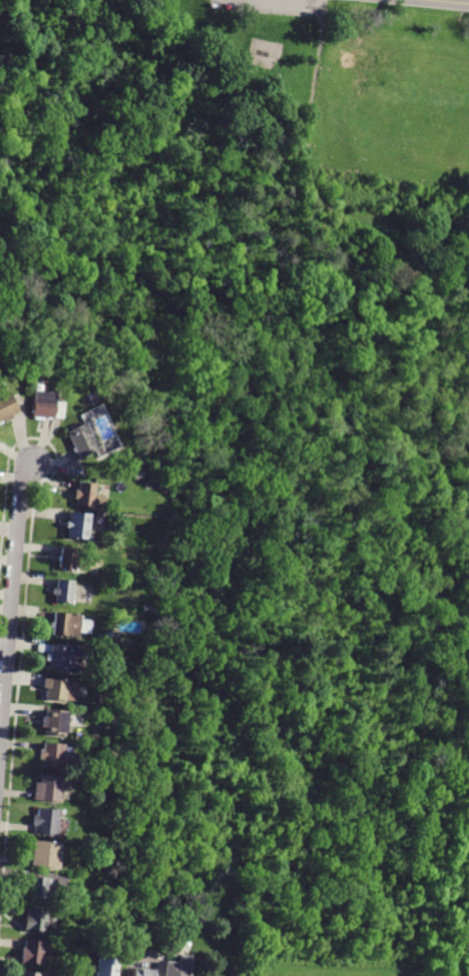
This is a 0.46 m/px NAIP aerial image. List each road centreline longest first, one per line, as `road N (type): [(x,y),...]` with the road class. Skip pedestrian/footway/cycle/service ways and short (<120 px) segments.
road 1 (residential): [(0,728),(19,495),(33,463)]

